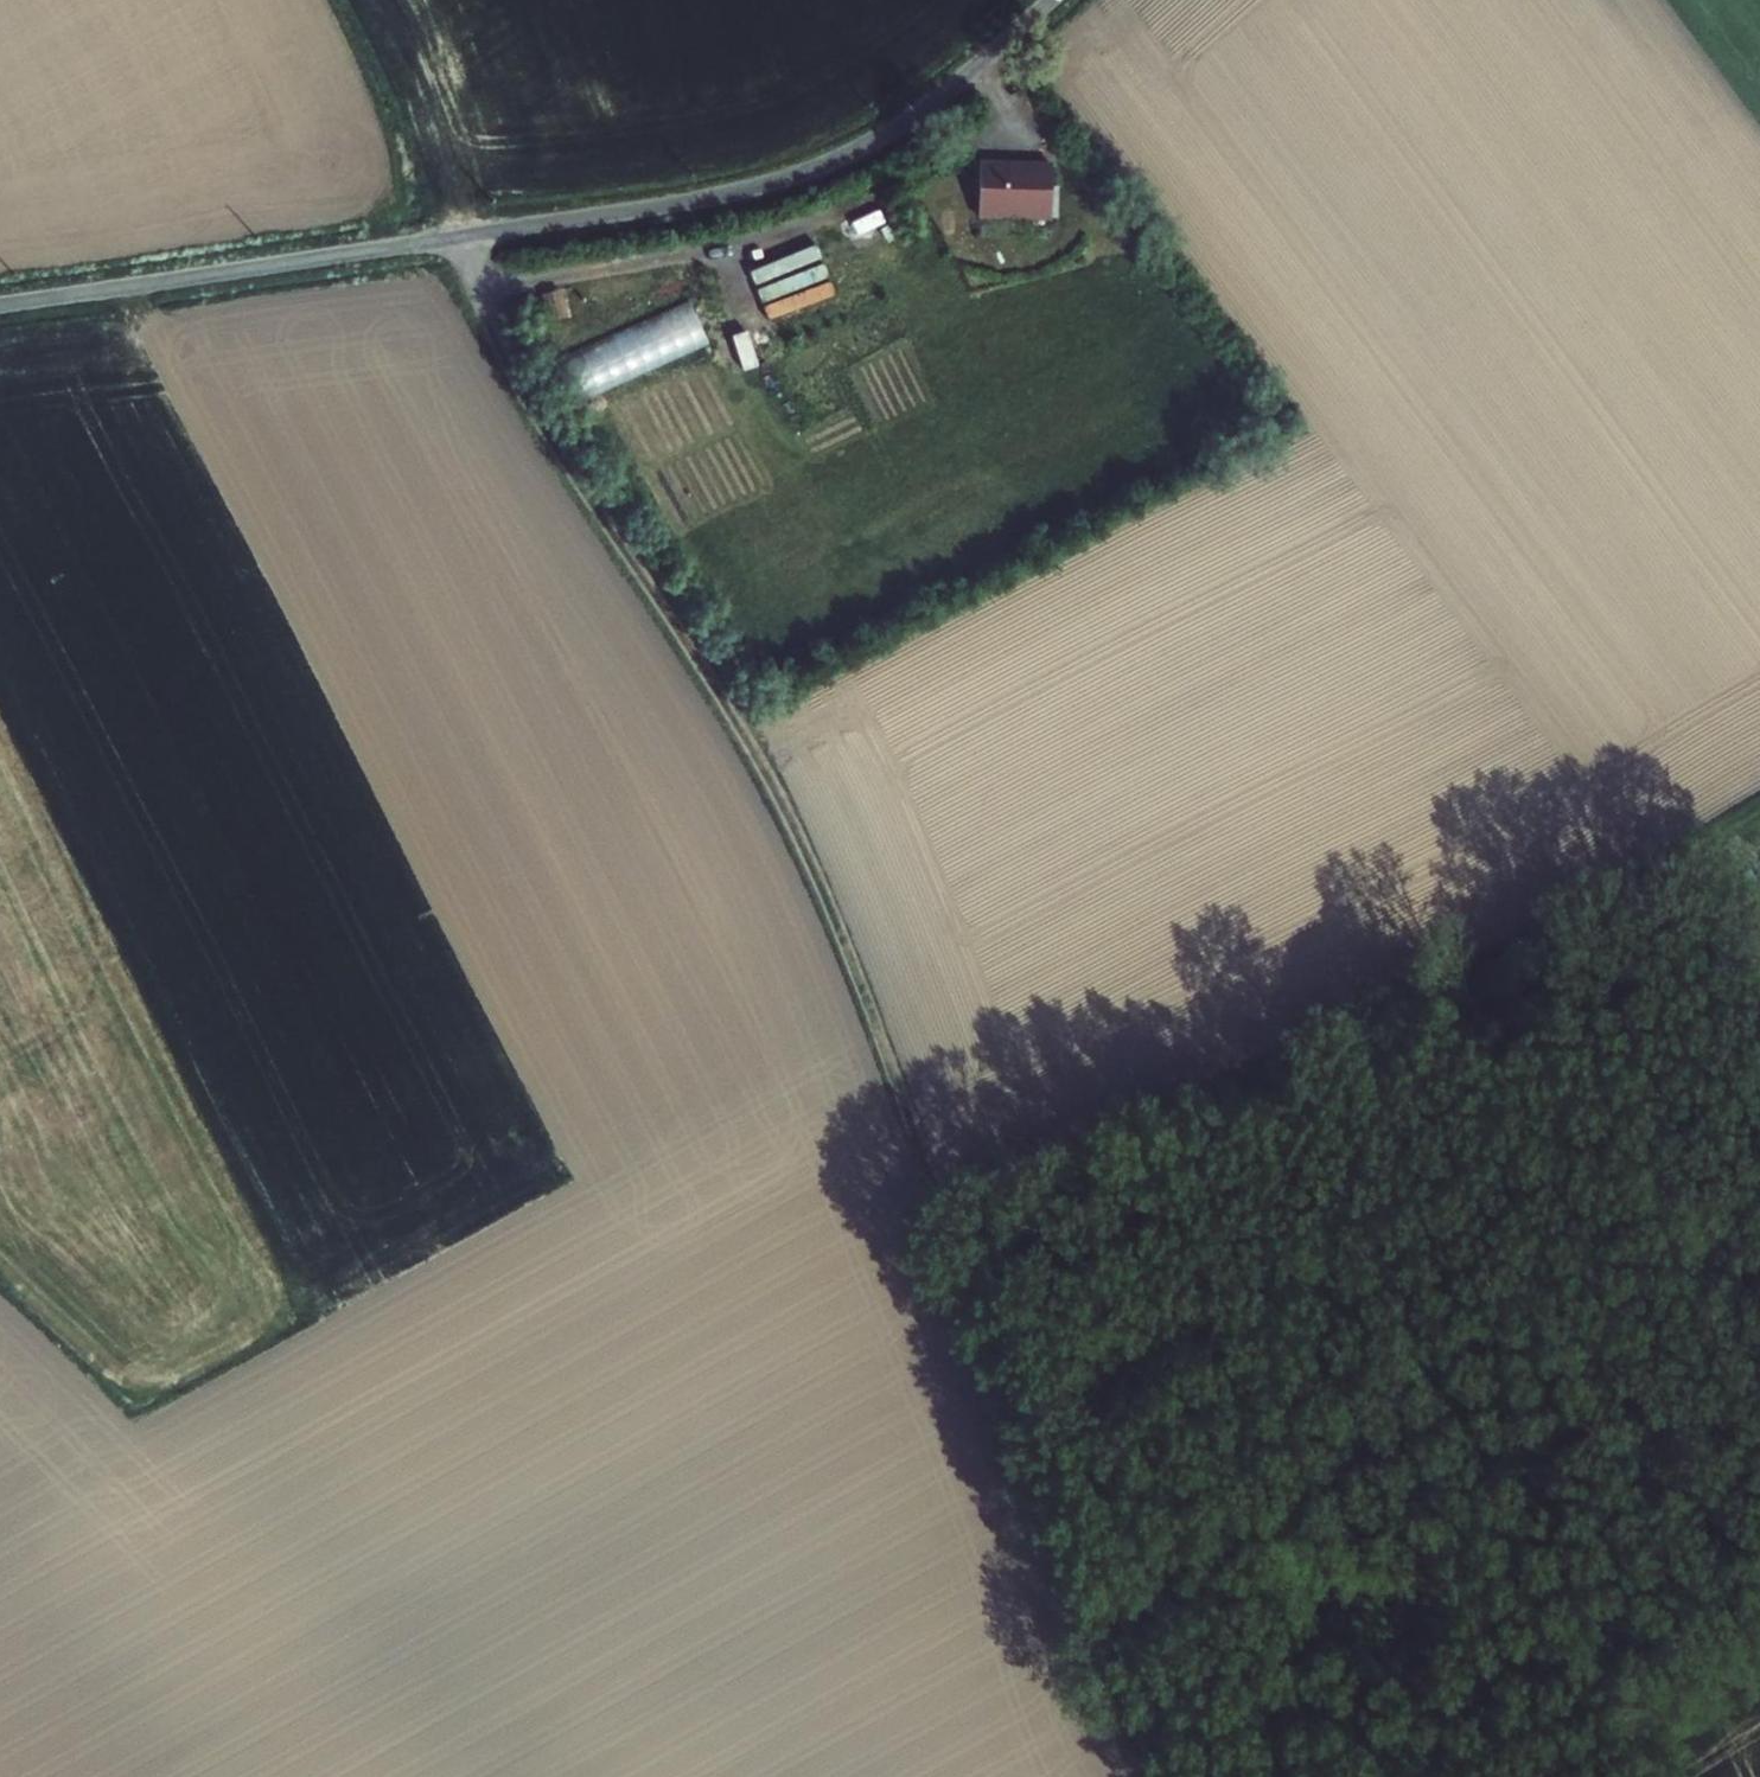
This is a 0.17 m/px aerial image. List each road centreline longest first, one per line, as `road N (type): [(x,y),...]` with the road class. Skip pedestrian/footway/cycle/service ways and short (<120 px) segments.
road 1 (track): [(467,290),(508,386),(740,739),(842,927),(931,1187),(1154,1776)]
road 2 (unclassified): [(1053,0),(897,129),(783,182),(0,306)]

